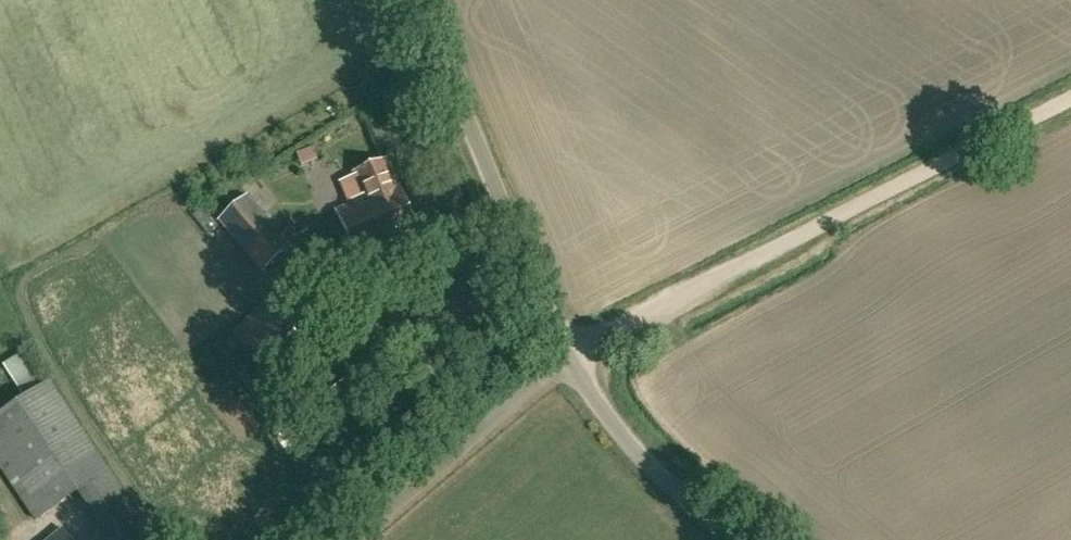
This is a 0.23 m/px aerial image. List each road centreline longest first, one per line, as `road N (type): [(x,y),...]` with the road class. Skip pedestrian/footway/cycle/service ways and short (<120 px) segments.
road 1 (track): [(566,354),(1070,100)]
road 2 (unclassified): [(566,354),(416,0)]
road 3 (unclassified): [(350,539),(566,354)]
road 4 (unclassified): [(737,539),(625,439),(566,354)]

